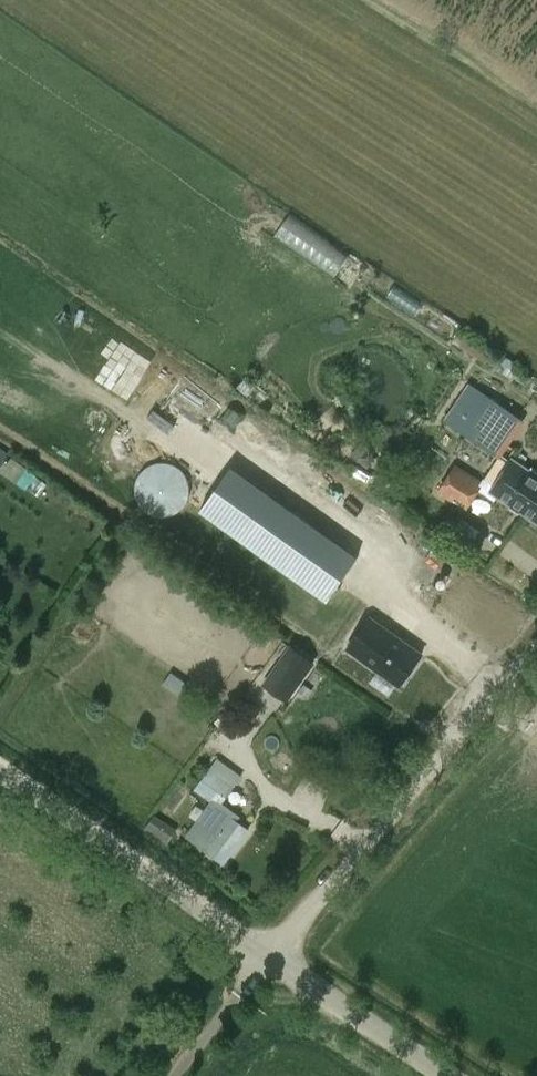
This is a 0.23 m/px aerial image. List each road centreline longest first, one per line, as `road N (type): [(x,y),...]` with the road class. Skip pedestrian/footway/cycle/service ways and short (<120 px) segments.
road 1 (unclassified): [(268,957),(536,653)]
road 2 (unclassified): [(268,957),(0,772)]
road 3 (unclassified): [(449,1075),(268,957)]
road 4 (unclassified): [(176,1075),(268,957)]

